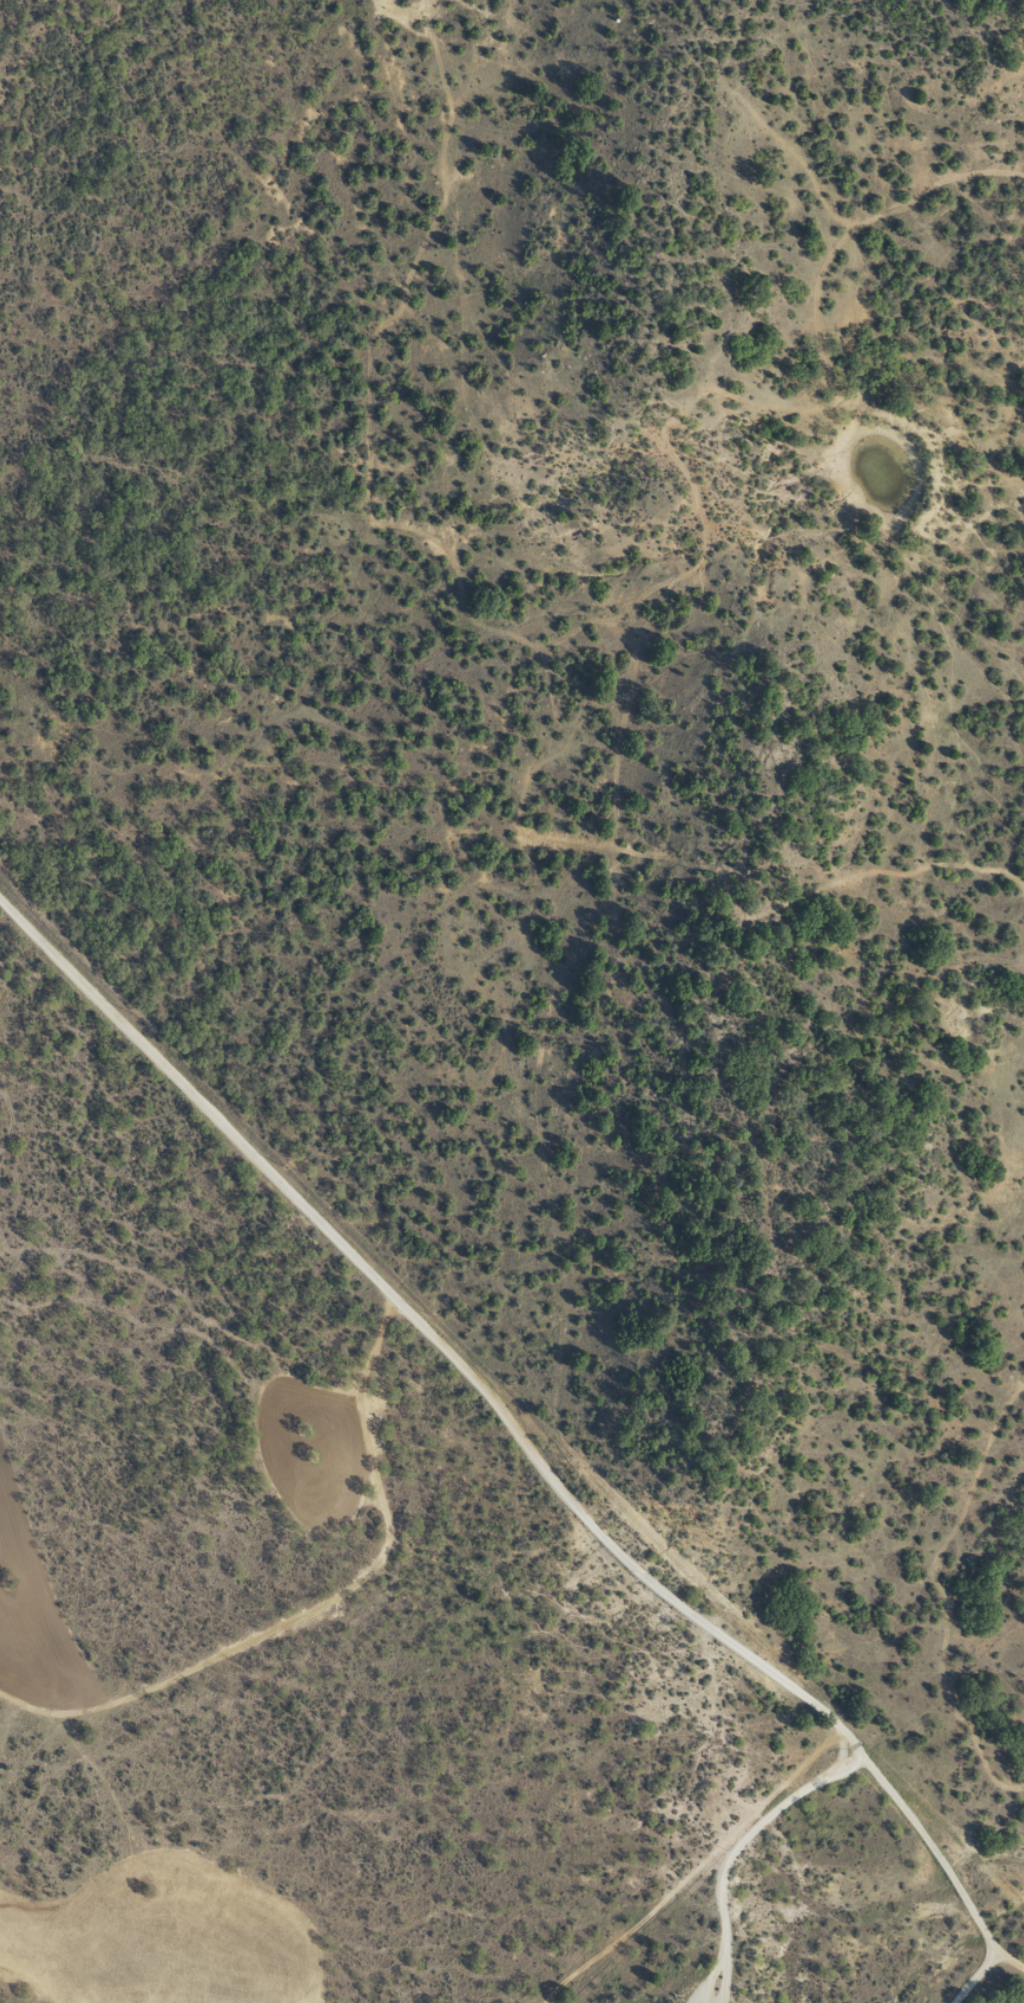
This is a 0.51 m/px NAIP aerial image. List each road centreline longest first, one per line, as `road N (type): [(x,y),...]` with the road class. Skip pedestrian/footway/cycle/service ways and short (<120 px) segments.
road 1 (residential): [(1023,1942),(974,1898),(929,1883),(910,1838),(0,934)]
road 2 (residential): [(929,1883),(900,2002)]

